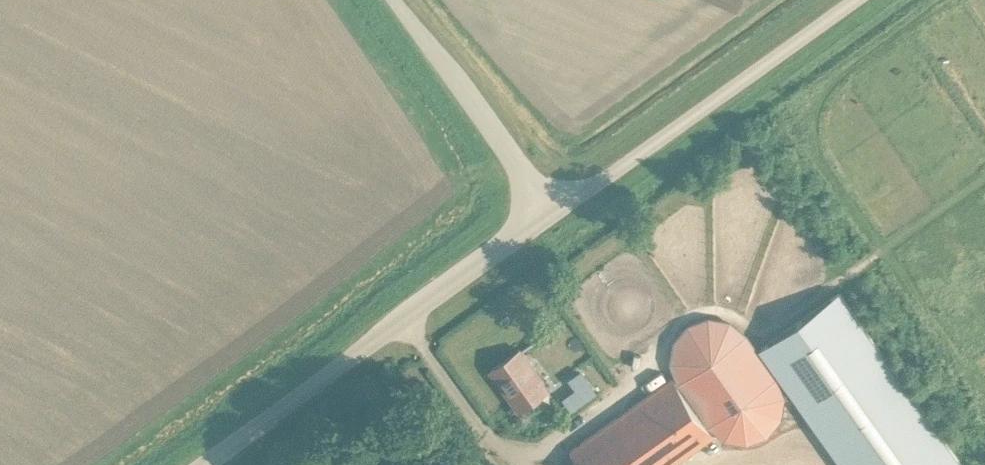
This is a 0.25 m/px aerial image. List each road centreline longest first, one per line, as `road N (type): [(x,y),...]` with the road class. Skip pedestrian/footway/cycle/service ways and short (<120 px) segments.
road 1 (unclassified): [(198,464),(539,223)]
road 2 (unclassified): [(539,223),(851,0)]
road 3 (unclassified): [(539,223),(385,0)]

